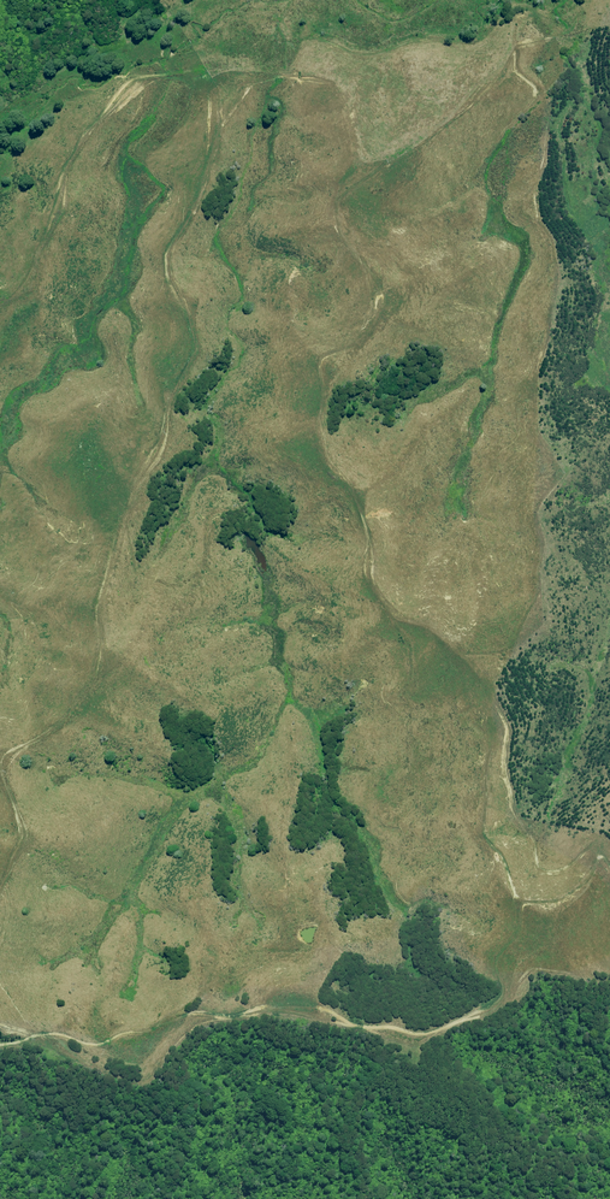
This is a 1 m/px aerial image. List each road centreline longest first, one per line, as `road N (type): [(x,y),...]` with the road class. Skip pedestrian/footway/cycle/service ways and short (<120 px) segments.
road 1 (track): [(255,0),(261,16),(344,52),(377,56),(425,39),(511,53),(507,73),(446,129),(355,188),(341,207),(342,234),(359,262),(361,300),(320,362),(327,456),(352,487),(368,529),(369,575),(384,603),(435,632),(486,680),(492,716),(484,834),(506,864),(513,893),(521,902),(548,902),(566,897),(592,870),(609,873)]
road 2 (track): [(0,890),(25,834),(10,760),(56,726),(97,674),(105,592),(169,391),(198,346),(167,244),(201,192),(223,126),(256,77)]
road 3 (track): [(503,1003),(440,1031),(411,1033),(292,1008),(164,1018),(88,1046),(0,1025)]

